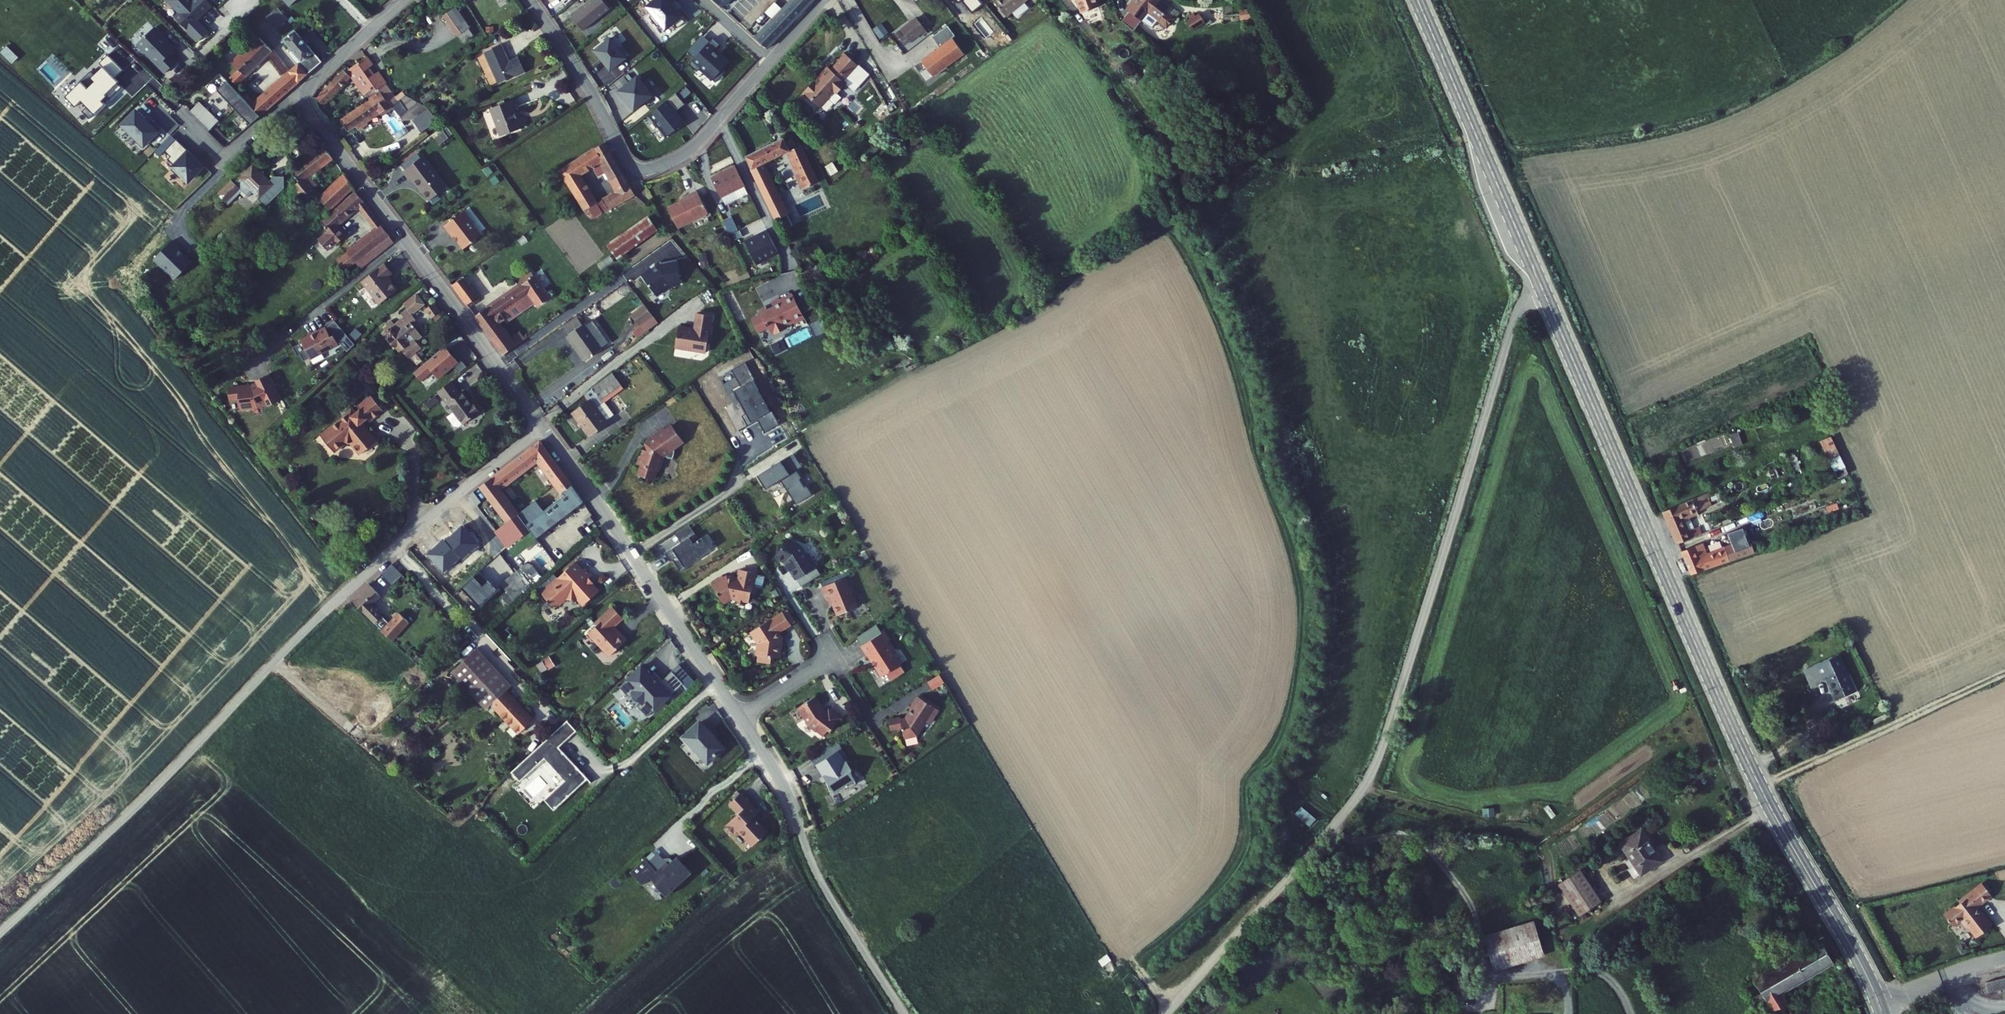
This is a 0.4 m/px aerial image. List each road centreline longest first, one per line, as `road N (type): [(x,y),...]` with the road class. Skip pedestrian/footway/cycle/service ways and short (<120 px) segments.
road 1 (unclassified): [(1544,290),(1525,301),(1512,325),(1366,785),(1163,1013)]
road 2 (primary): [(1544,290),(1746,756),(1883,1013)]
road 3 (unclassified): [(545,428),(345,592),(153,791),(0,932)]
road 4 (unclassified): [(545,428),(771,764),(824,888),(905,1013)]
road 5 (unclassified): [(404,0),(311,85),(305,103),(545,428)]
road 6 (residential): [(823,0),(696,145),(648,170),(627,159),(530,0)]
road 7 (primary): [(1418,0),(1544,290)]
road 8 (track): [(1570,936),(1557,930),(1542,839),(1366,785)]
road 9 (track): [(1760,787),(2004,674)]

